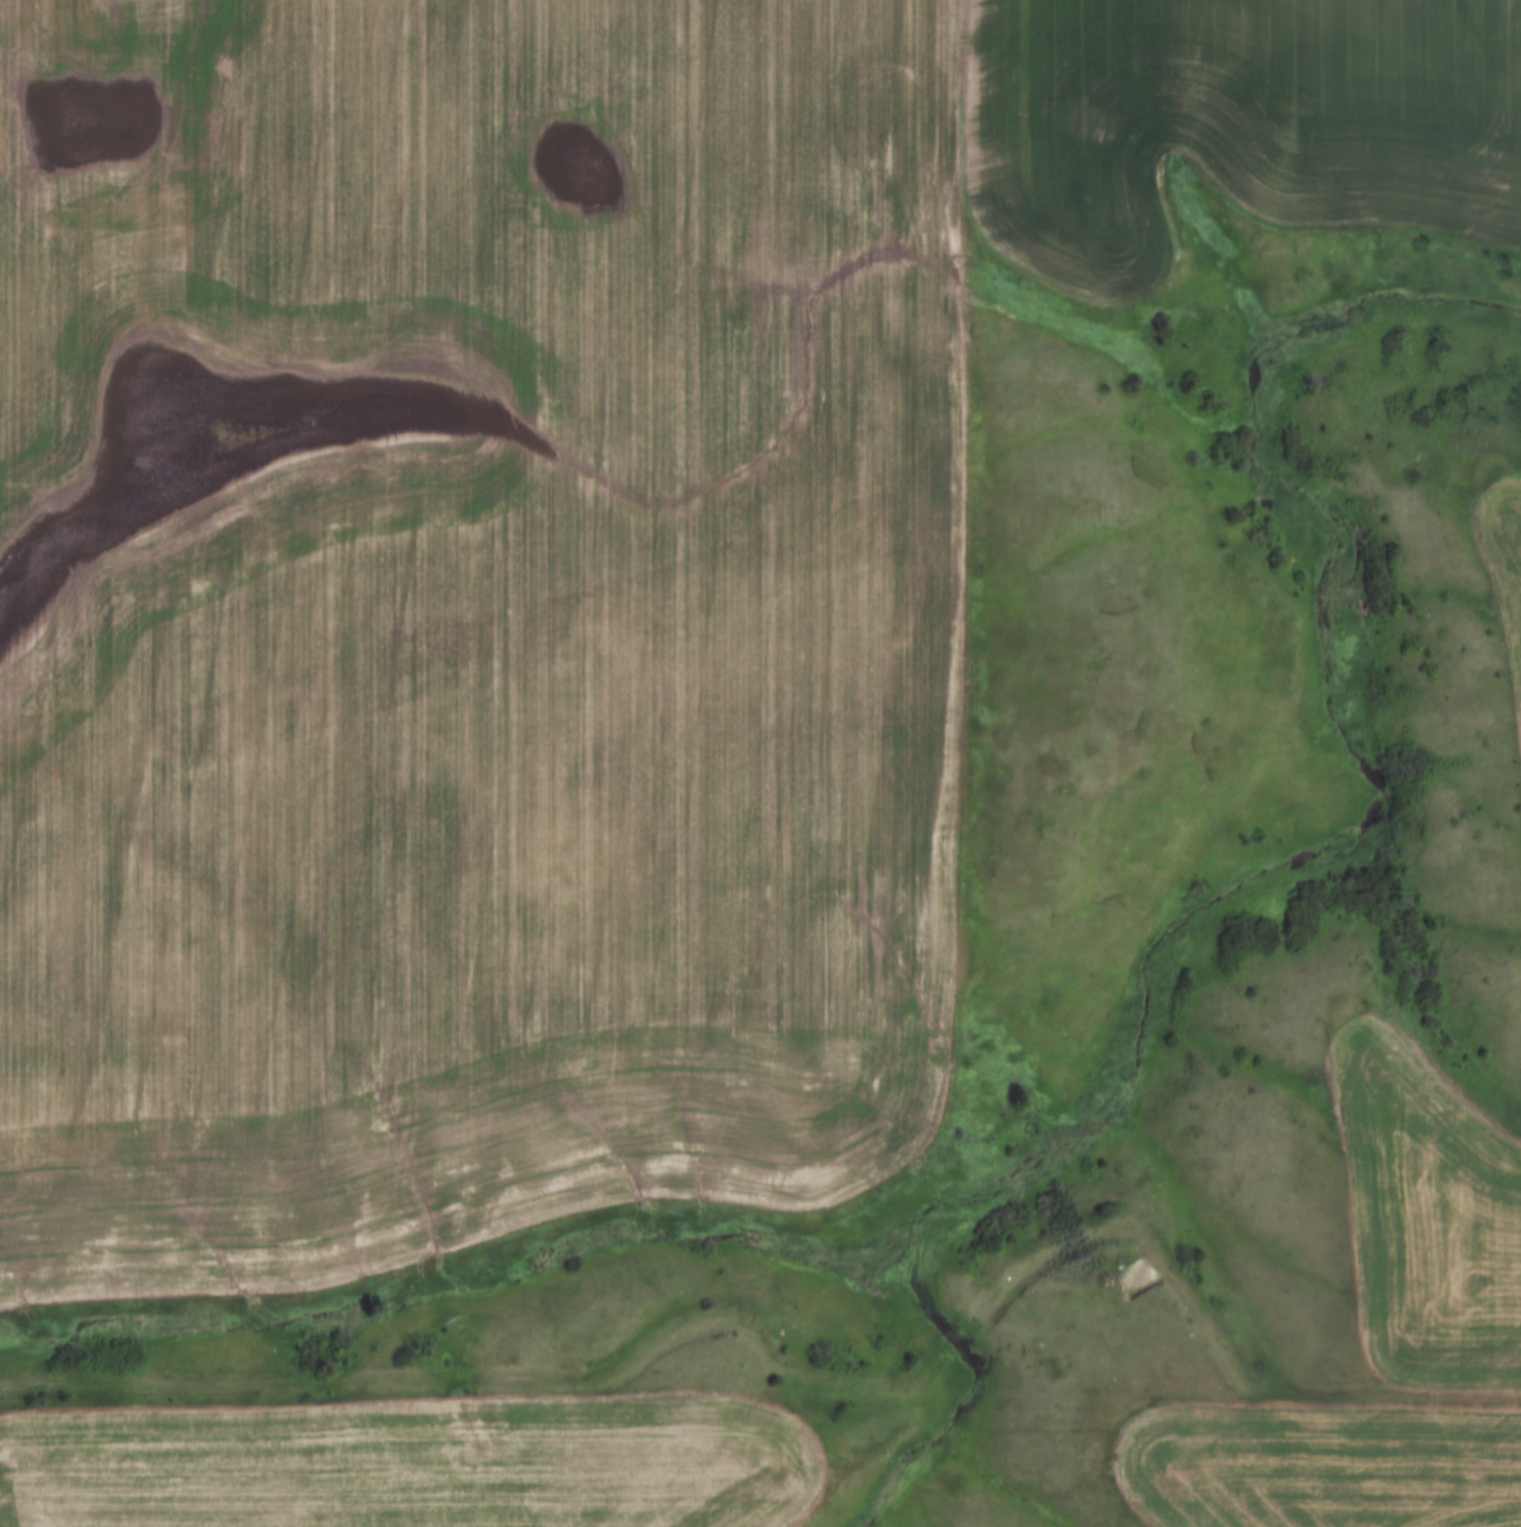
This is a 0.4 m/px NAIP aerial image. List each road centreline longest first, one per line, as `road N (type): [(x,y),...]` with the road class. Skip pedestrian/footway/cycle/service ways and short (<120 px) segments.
road 1 (track): [(0,1386),(583,1381),(610,1374),(664,1336),(757,1312),(949,1322),(1029,1346),(1093,1388),(1520,1393)]

